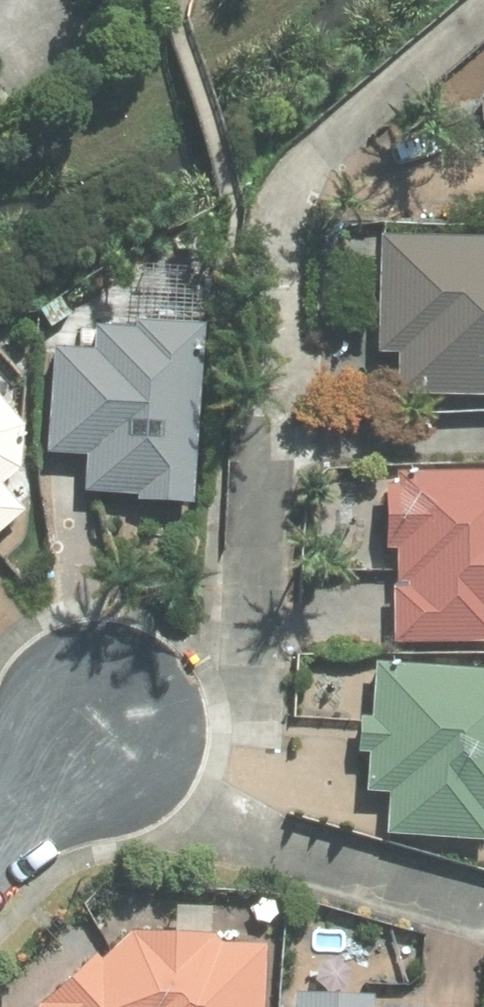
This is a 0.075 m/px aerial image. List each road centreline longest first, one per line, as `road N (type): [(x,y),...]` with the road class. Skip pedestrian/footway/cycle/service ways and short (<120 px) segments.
road 1 (residential): [(131,723),(0,847)]

